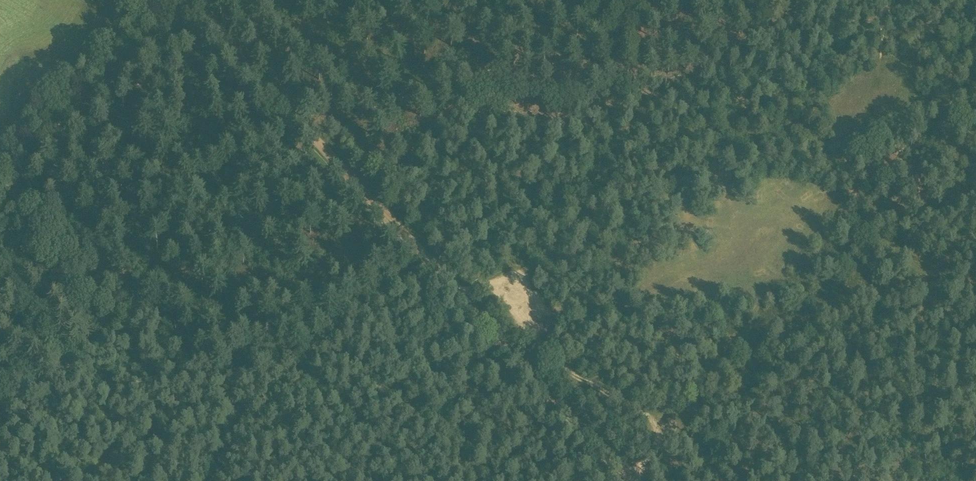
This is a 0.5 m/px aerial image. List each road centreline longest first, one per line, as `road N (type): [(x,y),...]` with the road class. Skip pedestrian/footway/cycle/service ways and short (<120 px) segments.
road 1 (track): [(636,480),(181,9)]
road 2 (track): [(840,0),(714,66),(565,122),(467,114),(352,191)]
road 3 (track): [(631,480),(852,173),(873,112),(881,44)]
road 4 (track): [(674,430),(975,262)]
road 5 (track): [(507,263),(567,362),(593,385),(680,422)]
road 6 (track): [(312,347),(419,413),(475,480)]
road 7 (track): [(833,200),(975,293)]

